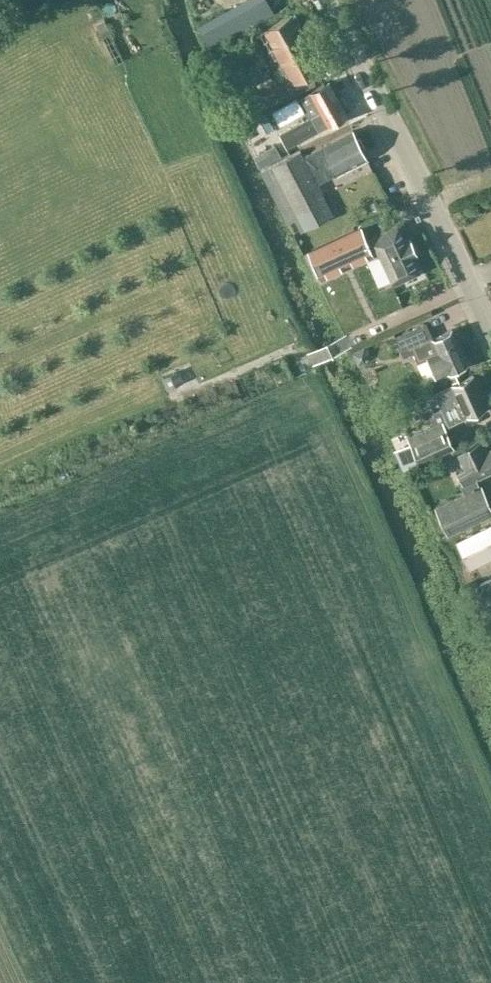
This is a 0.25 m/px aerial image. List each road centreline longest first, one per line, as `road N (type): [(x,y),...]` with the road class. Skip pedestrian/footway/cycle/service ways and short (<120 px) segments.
road 1 (unclassified): [(490,335),(321,0)]

